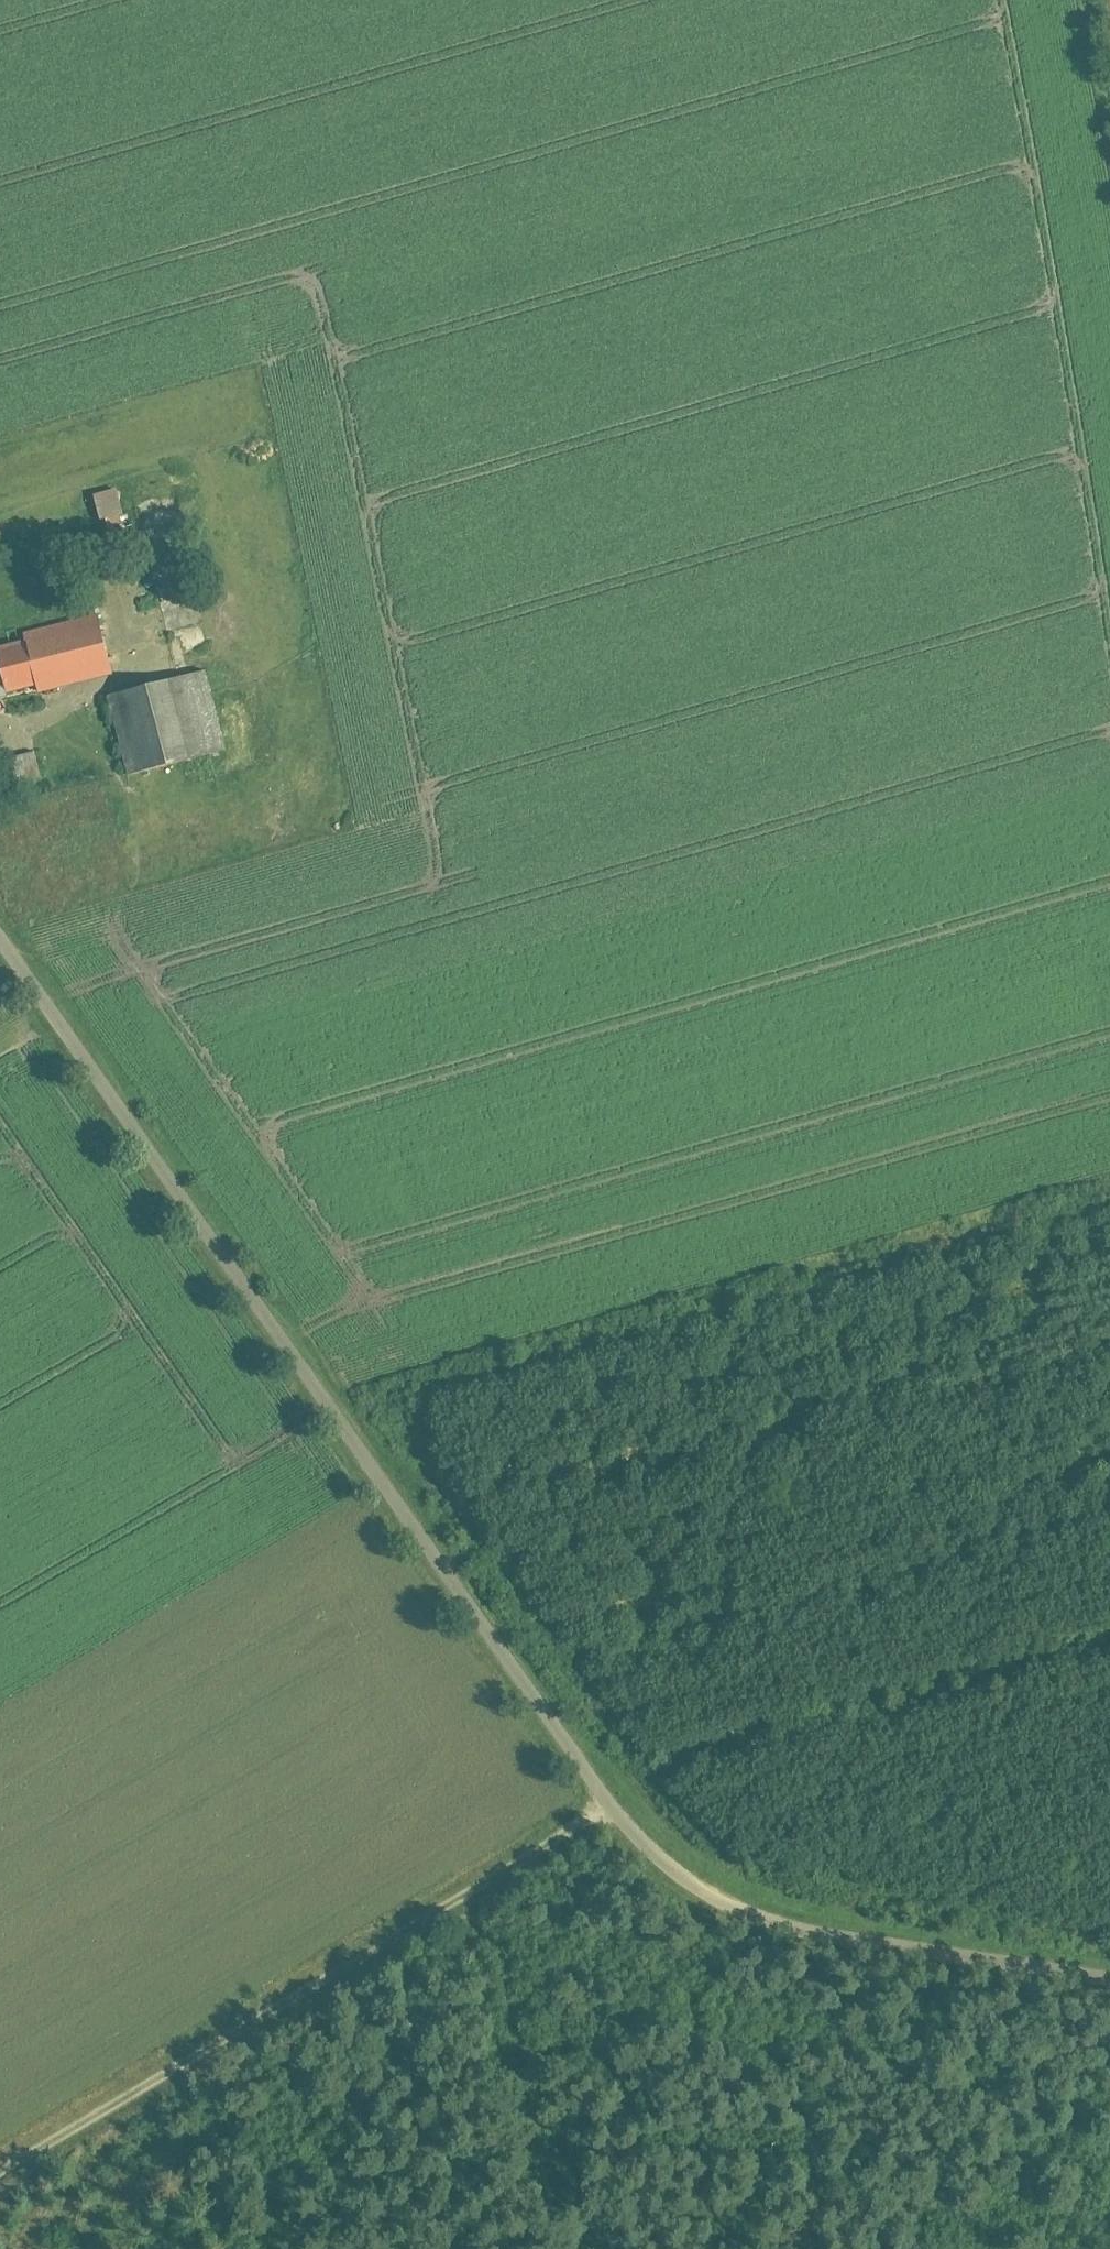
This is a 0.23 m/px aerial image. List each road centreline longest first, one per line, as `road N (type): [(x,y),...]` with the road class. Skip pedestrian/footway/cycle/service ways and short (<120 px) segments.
road 1 (residential): [(0,933),(615,1811),(672,1871),(756,1917),(832,1939),(1109,1982)]
road 2 (track): [(0,2173),(615,1811)]

